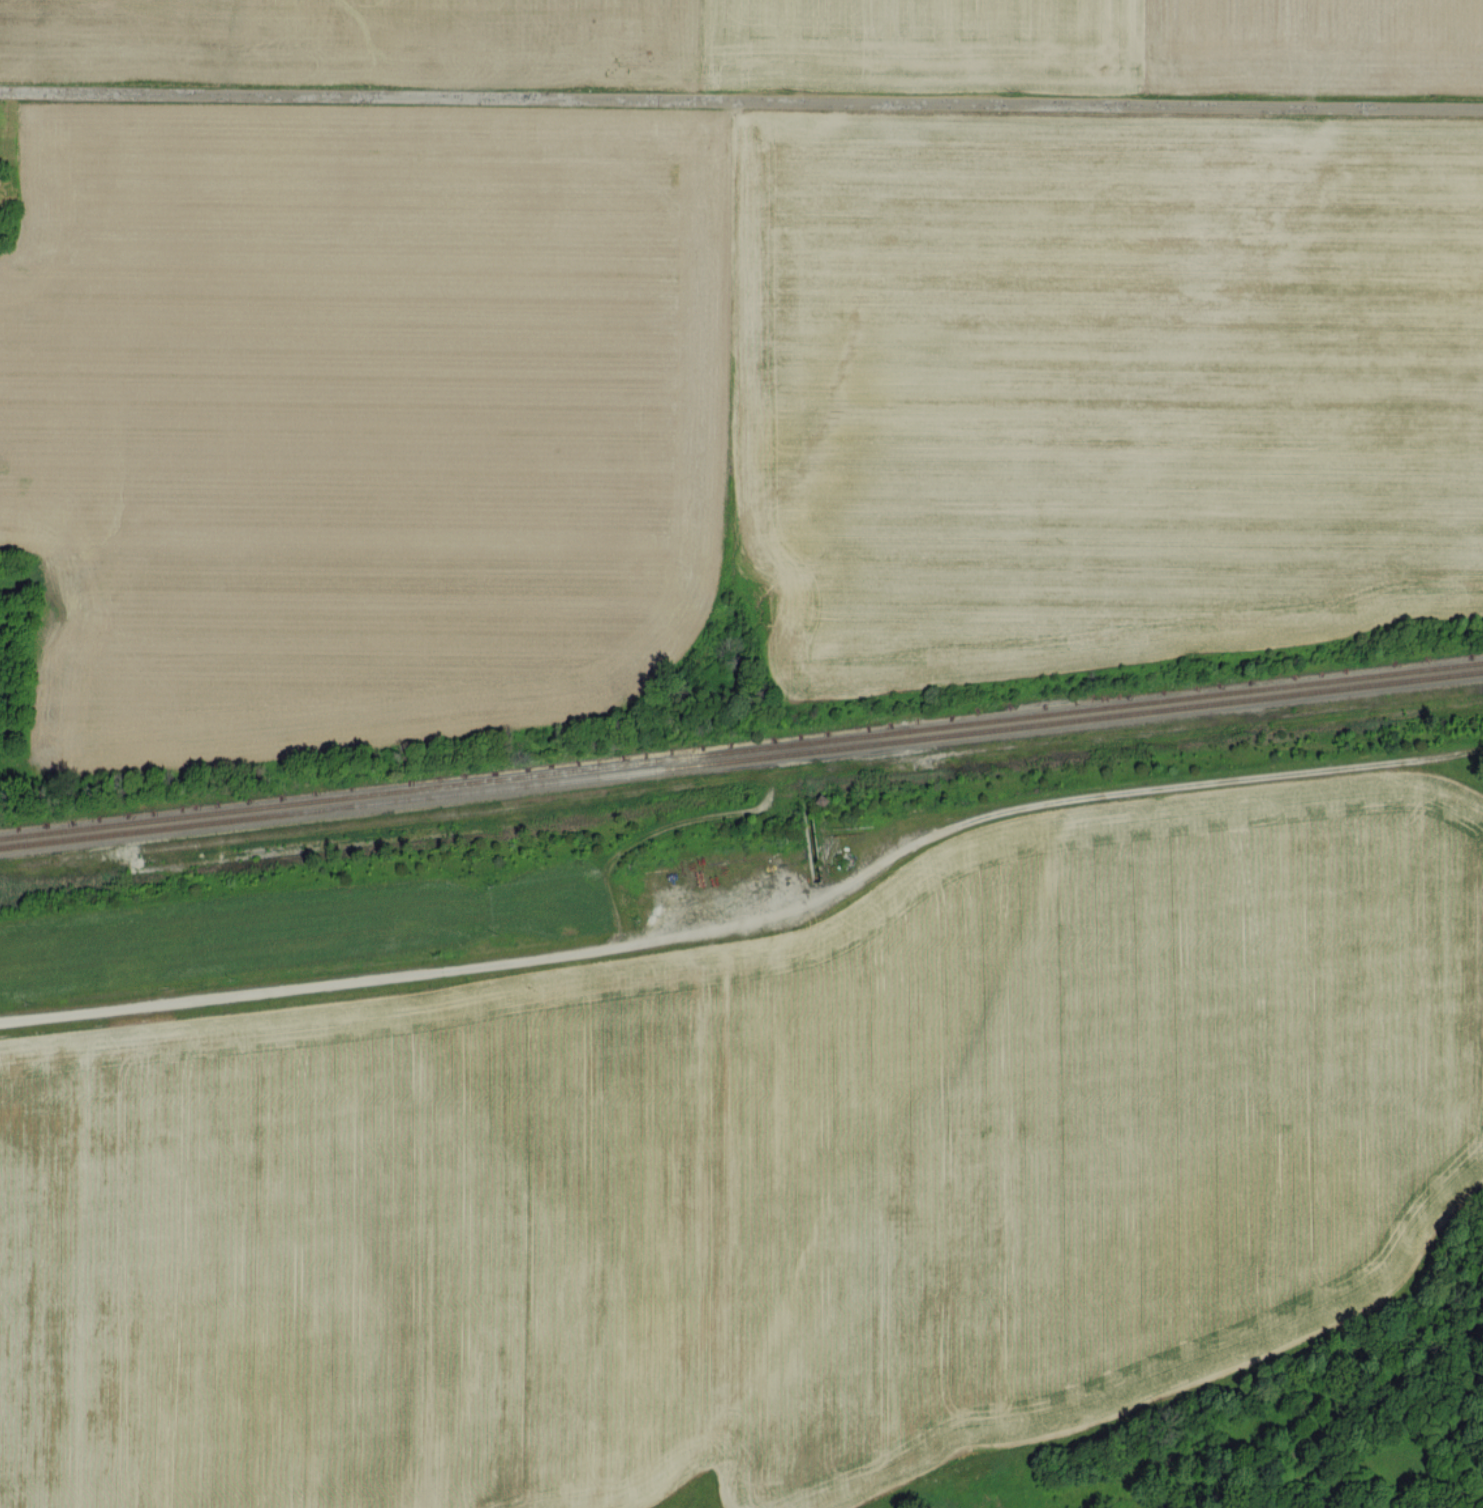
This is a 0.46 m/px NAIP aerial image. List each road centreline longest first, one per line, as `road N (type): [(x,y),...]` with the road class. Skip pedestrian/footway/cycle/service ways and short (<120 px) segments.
road 1 (tertiary): [(1482,107),(0,91)]

